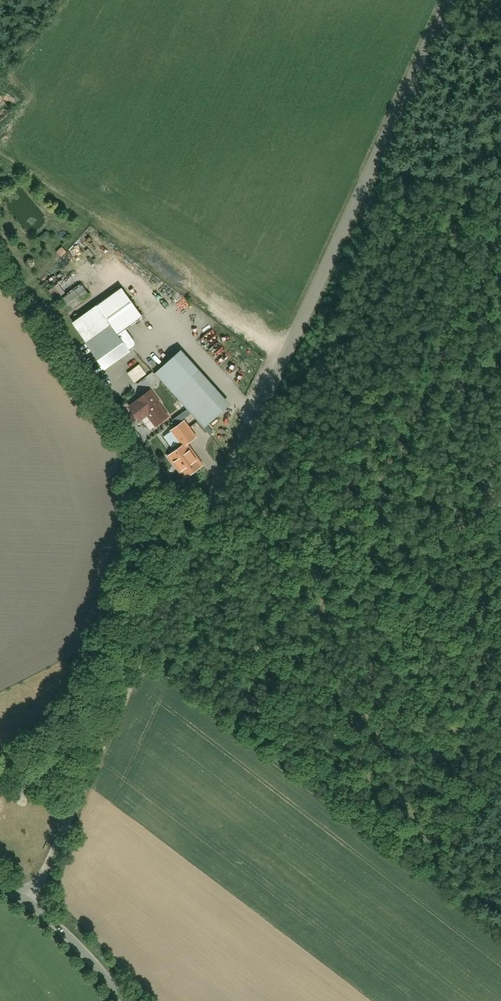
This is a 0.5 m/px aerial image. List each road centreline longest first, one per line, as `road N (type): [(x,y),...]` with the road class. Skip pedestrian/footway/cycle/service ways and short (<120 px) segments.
road 1 (unclassified): [(447,0),(33,905)]
road 2 (track): [(500,632),(213,511)]
road 3 (tertiary): [(121,1000),(33,905)]

